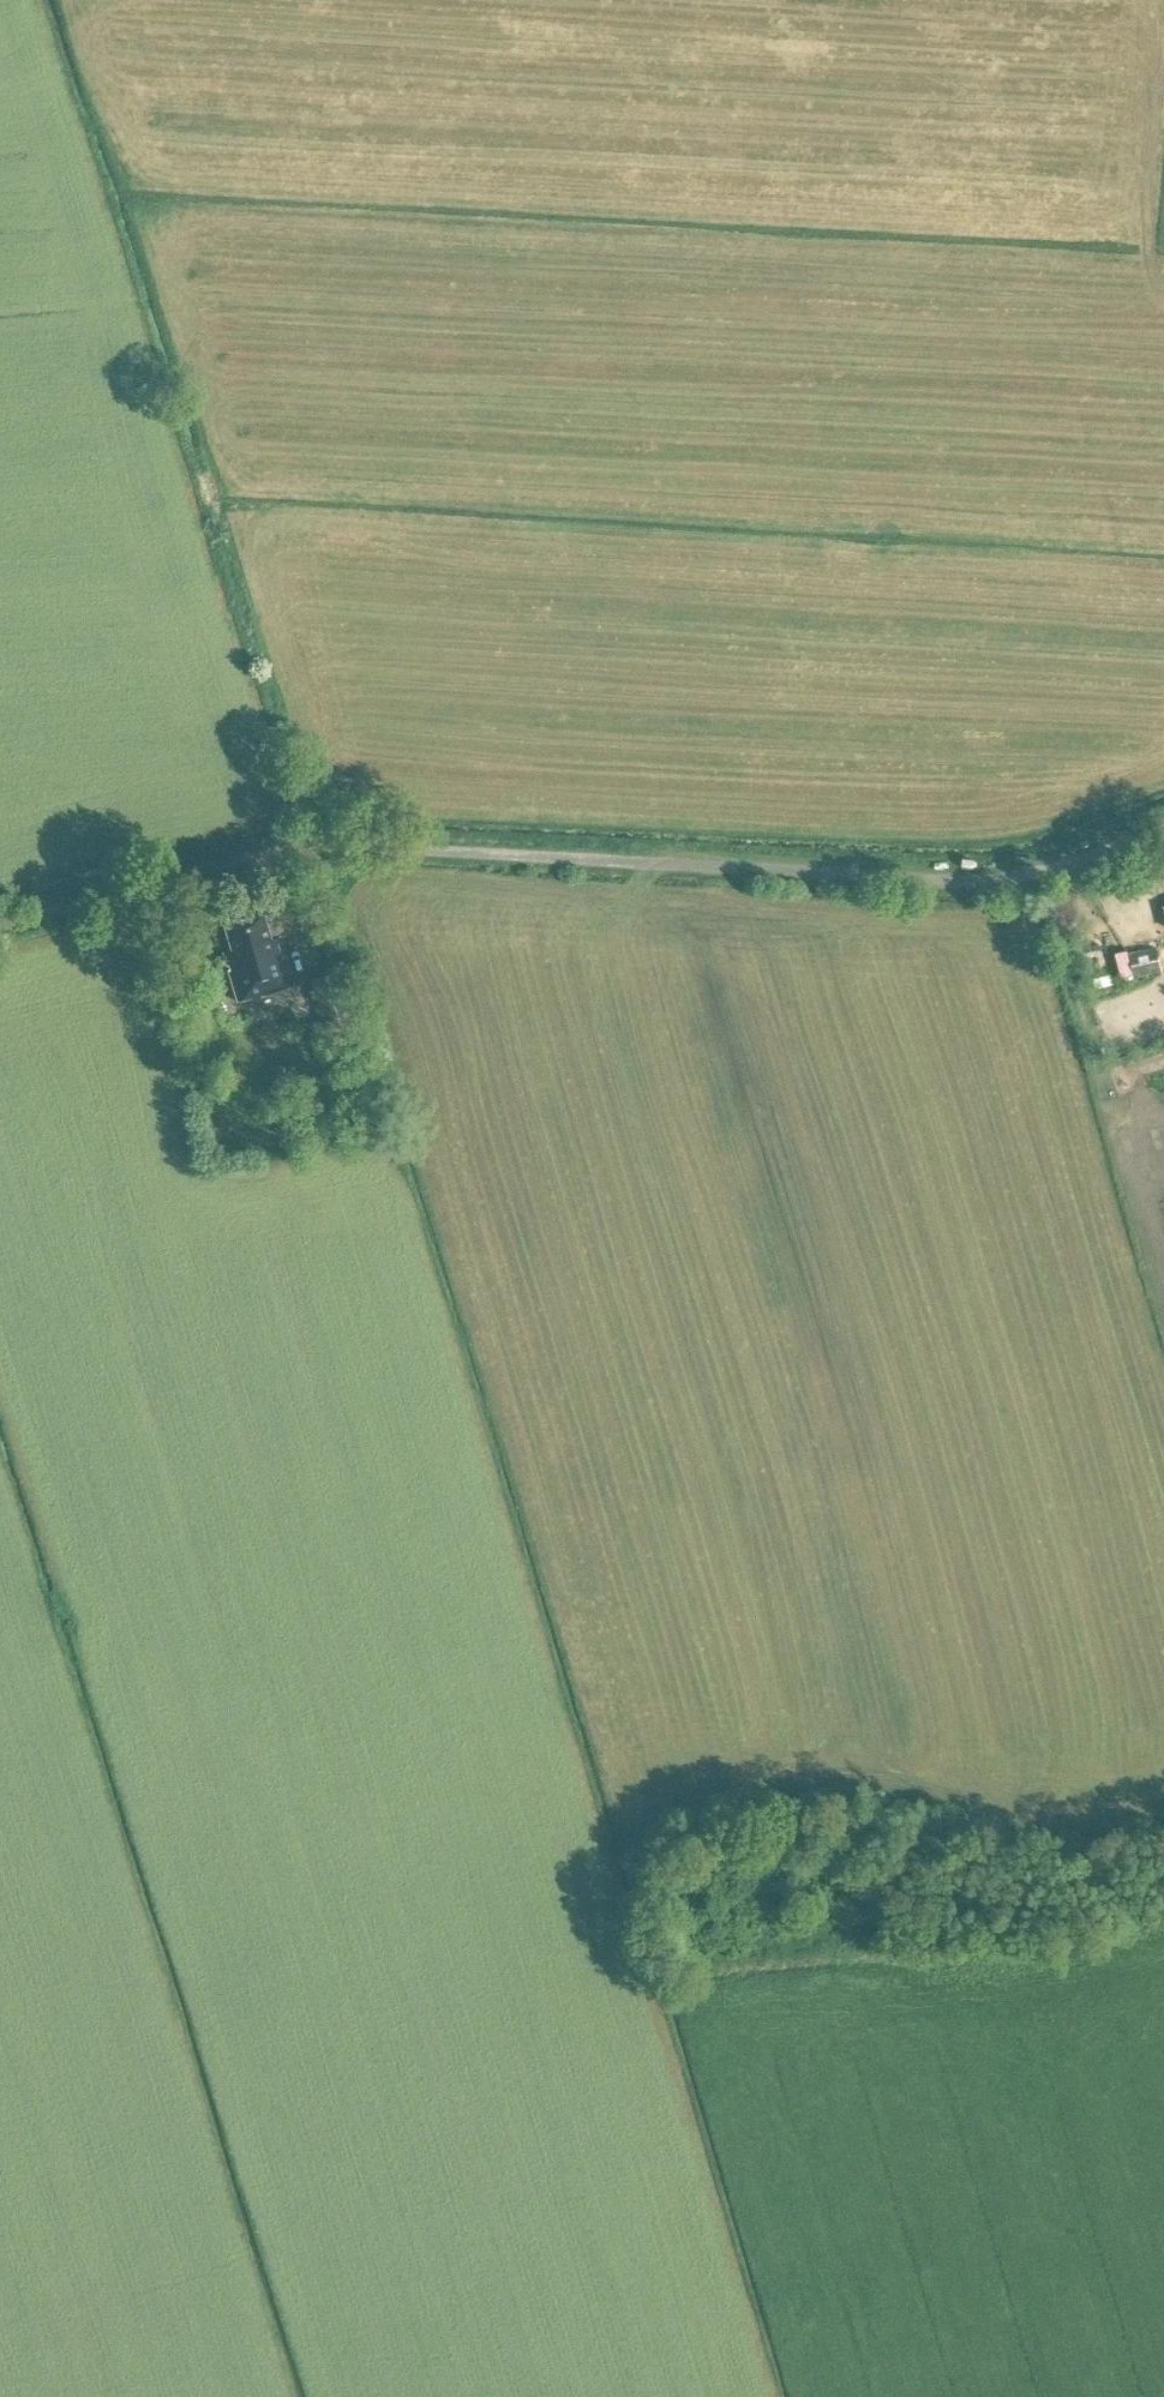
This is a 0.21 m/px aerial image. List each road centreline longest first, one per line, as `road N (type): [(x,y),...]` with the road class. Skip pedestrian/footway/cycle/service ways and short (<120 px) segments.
road 1 (unclassified): [(0,913),(289,844),(846,875),(988,873),(1163,814)]

